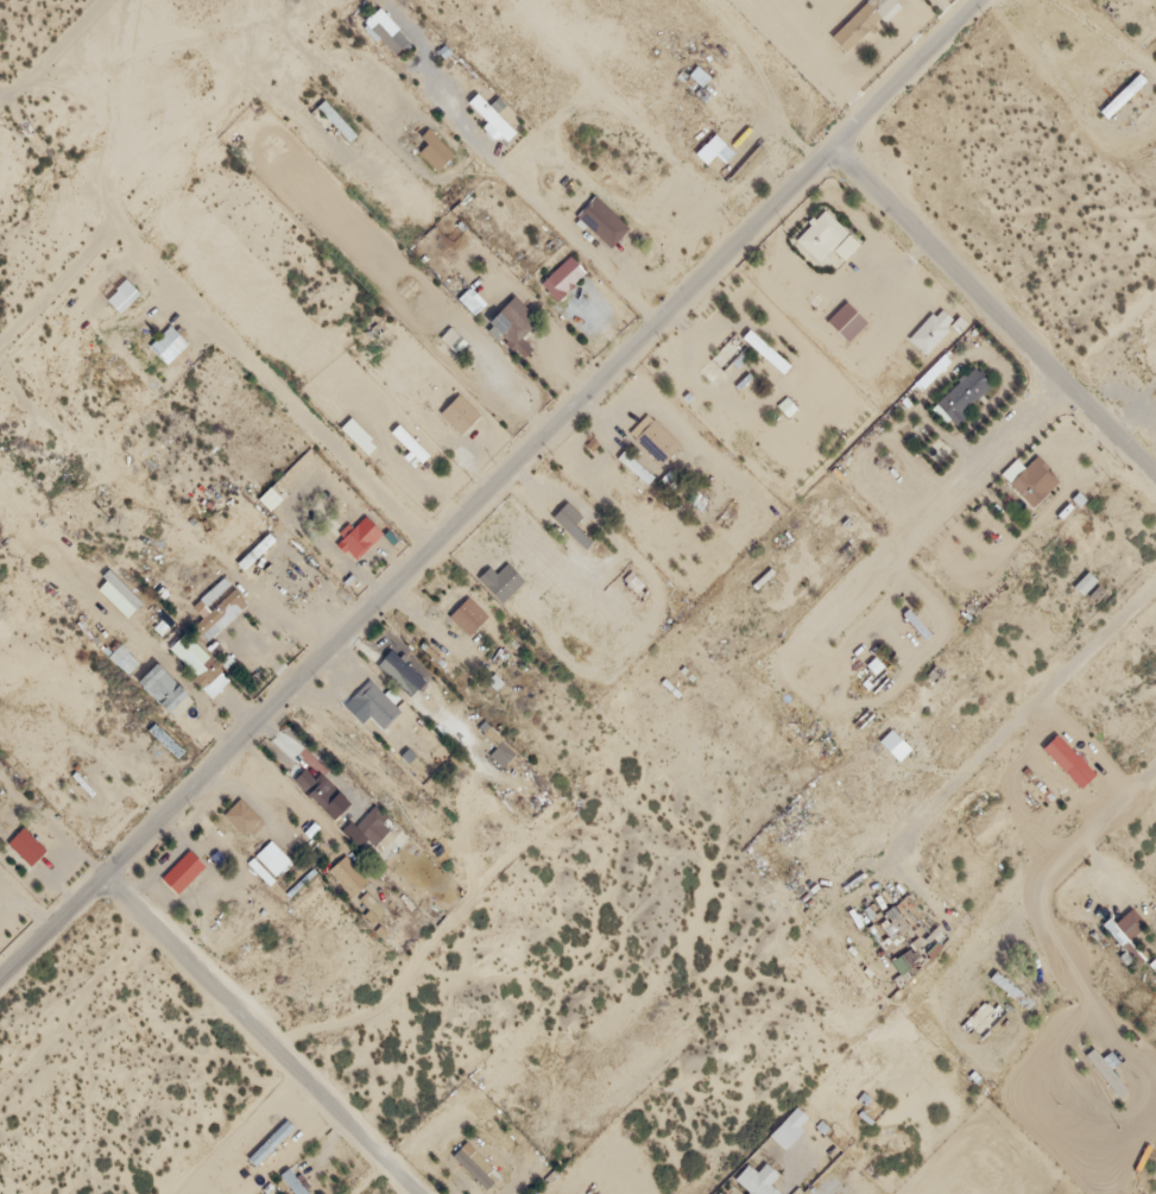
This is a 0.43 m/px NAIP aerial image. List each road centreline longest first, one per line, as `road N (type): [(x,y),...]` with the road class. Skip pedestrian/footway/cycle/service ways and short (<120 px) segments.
road 1 (residential): [(0,973),(987,0)]
road 2 (residential): [(431,542),(0,112)]
road 3 (residential): [(834,153),(1155,480)]
road 4 (residential): [(426,1193),(106,867)]
road 5 (residential): [(1061,385),(744,683)]
road 6 (residential): [(1155,584),(912,826)]
road 7 (residential): [(1155,781),(964,981)]
road 8 (residential): [(111,0),(0,109)]

